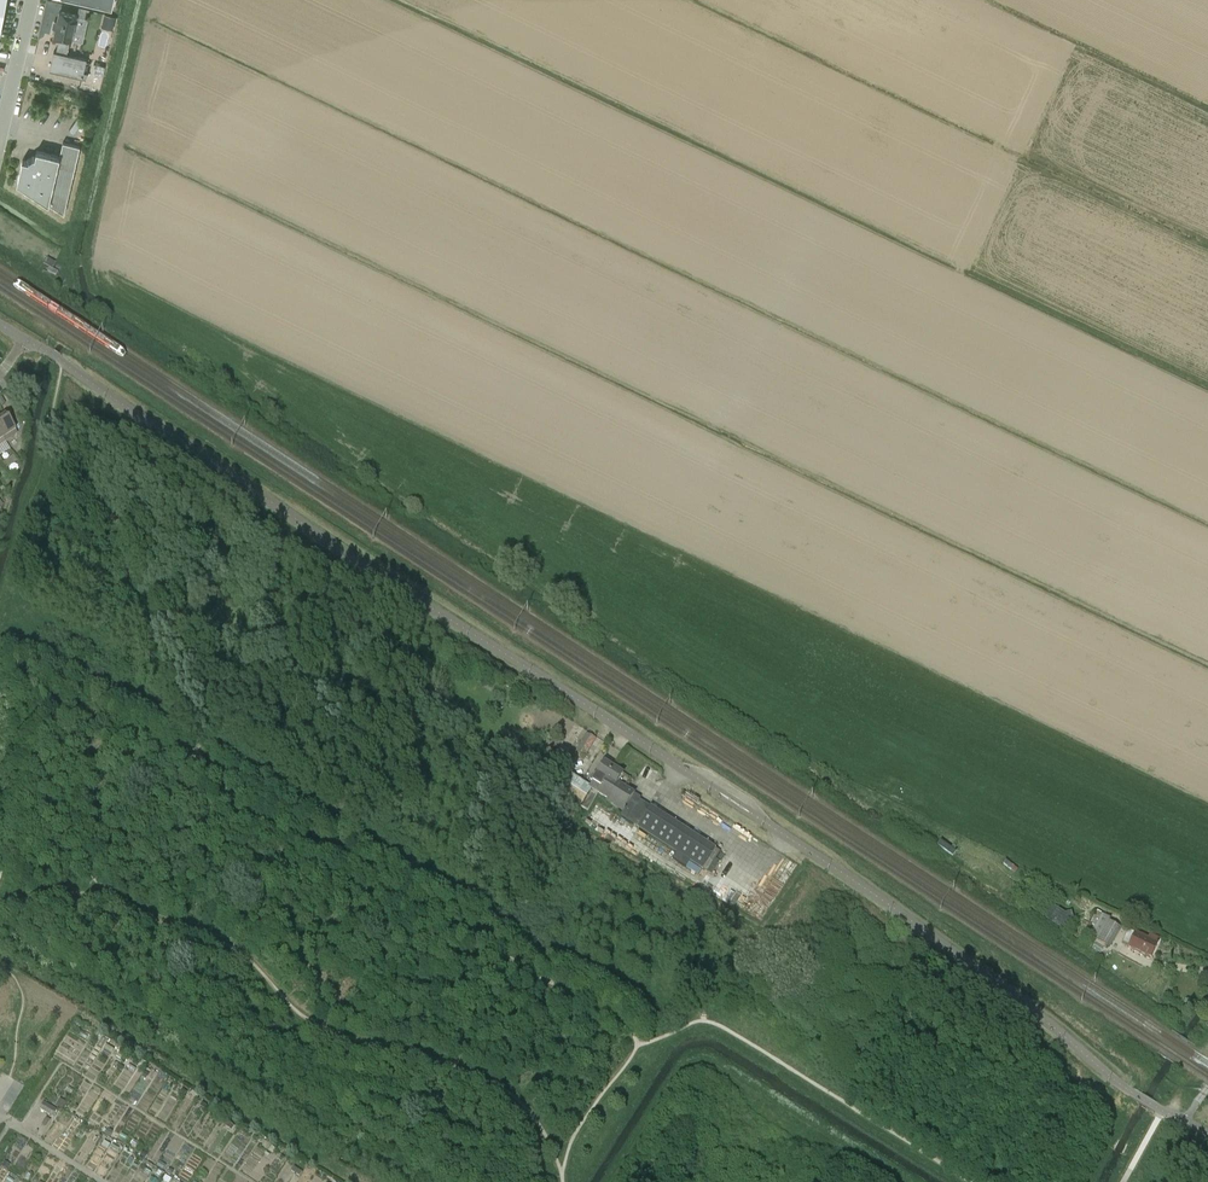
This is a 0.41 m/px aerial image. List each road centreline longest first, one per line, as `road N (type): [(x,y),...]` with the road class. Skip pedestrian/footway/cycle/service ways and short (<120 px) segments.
road 1 (unclassified): [(735,803),(26,340)]
road 2 (unclassified): [(4,131),(34,0)]

